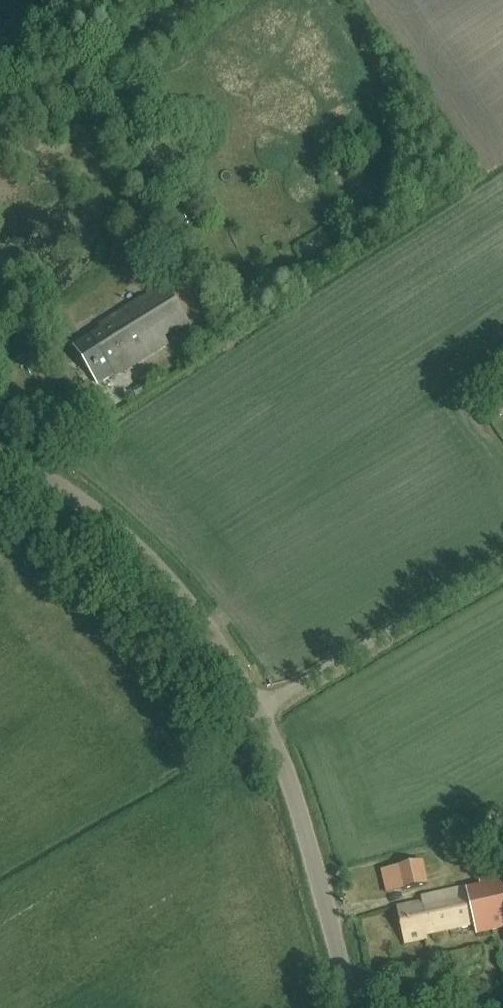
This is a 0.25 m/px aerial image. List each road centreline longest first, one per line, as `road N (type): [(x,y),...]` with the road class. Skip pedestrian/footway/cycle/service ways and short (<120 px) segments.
road 1 (tertiary): [(350,1007),(298,803),(259,706),(206,623),(155,564),(110,520),(0,450)]

